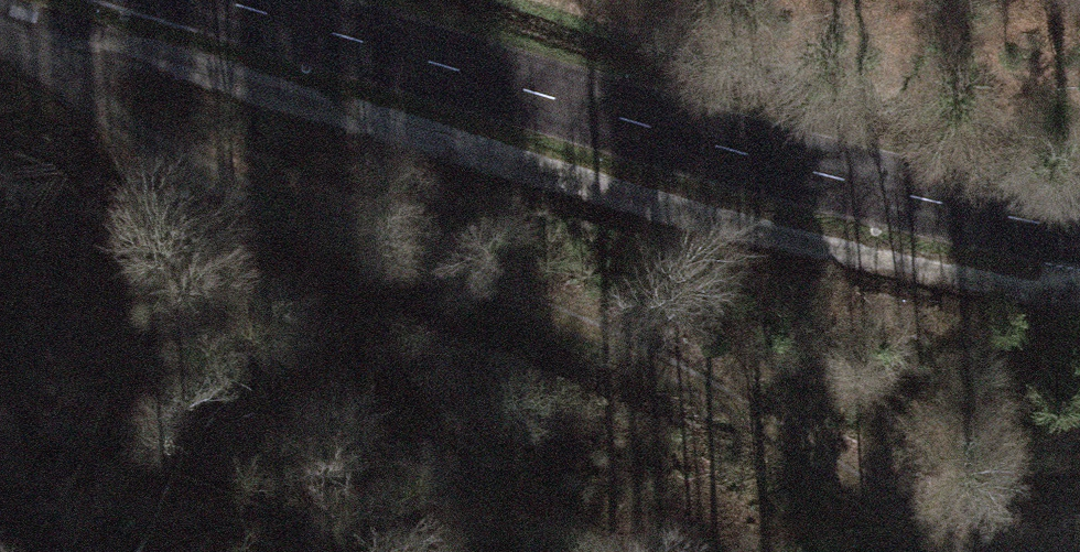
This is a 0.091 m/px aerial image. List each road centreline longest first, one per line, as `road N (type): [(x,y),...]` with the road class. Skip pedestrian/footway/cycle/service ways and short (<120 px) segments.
road 1 (track): [(0,11),(917,272),(1079,292)]
road 2 (track): [(0,22),(122,136),(660,366),(948,551)]
road 3 (tertiary): [(1079,231),(874,186),(194,0)]

